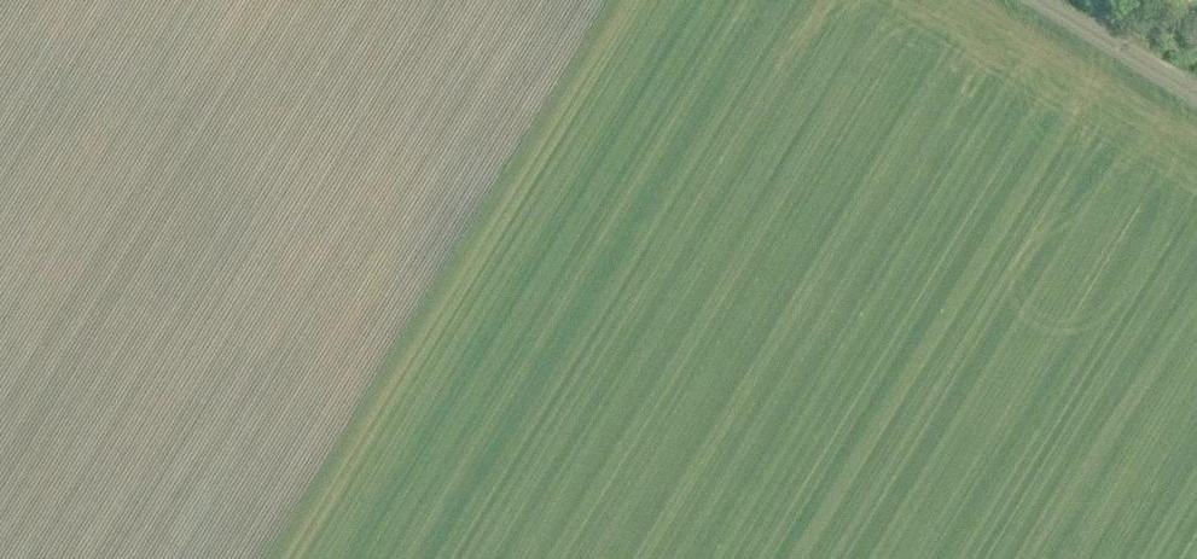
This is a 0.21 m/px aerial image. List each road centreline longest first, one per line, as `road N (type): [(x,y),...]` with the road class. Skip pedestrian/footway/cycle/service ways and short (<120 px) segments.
road 1 (unclassified): [(1196,95),(1038,0)]

